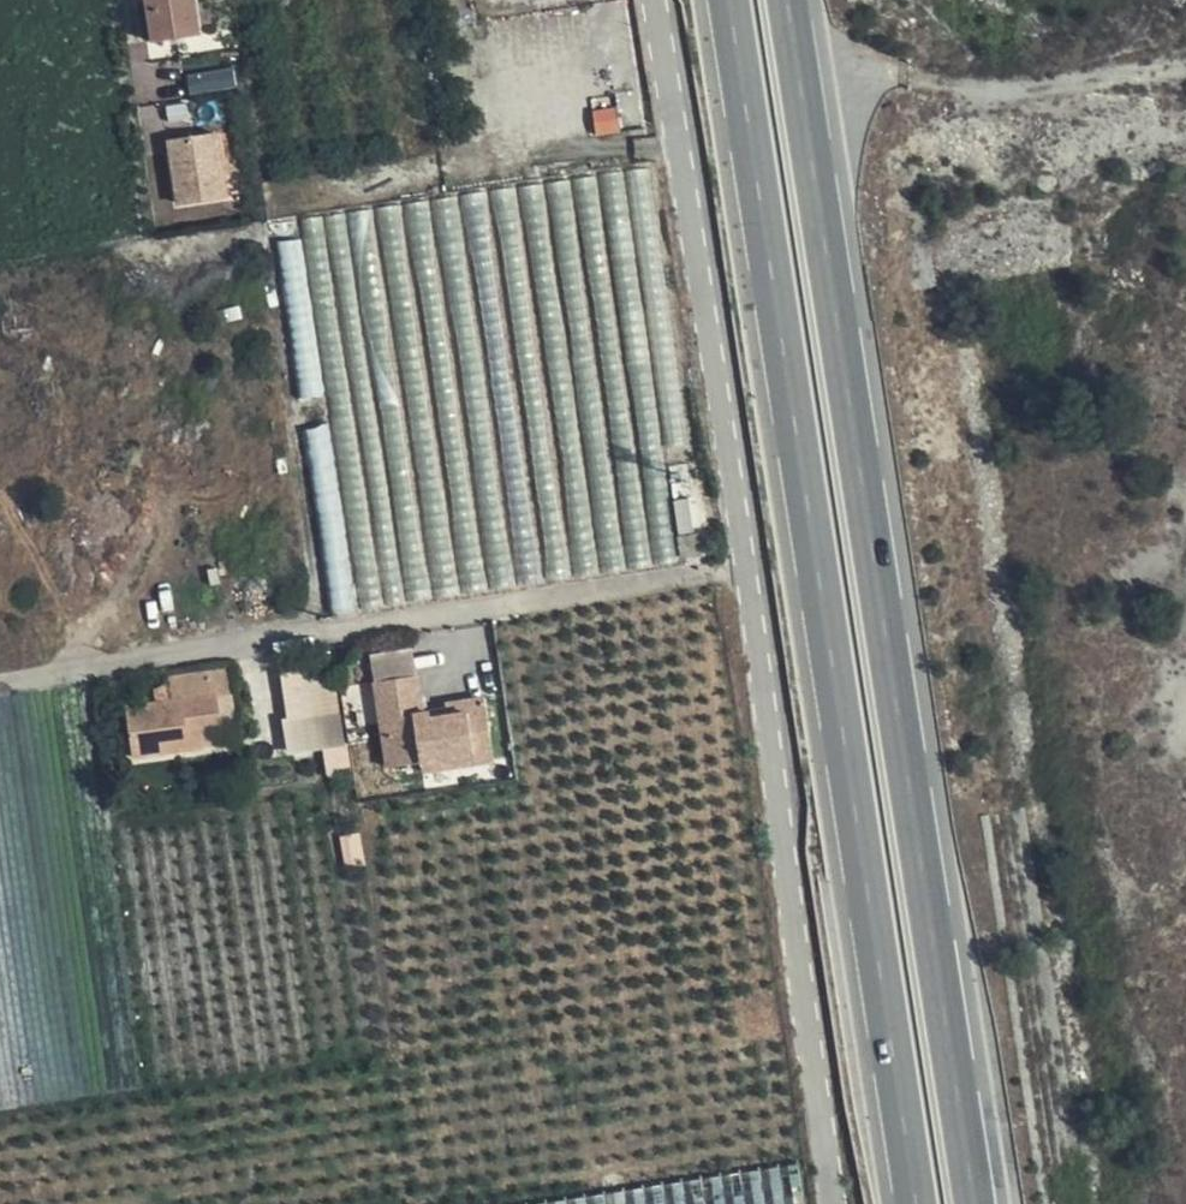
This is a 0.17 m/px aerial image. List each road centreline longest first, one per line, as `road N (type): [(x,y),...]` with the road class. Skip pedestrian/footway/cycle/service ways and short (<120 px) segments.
road 1 (trunk): [(975,1203),(787,0)]
road 2 (trunk): [(731,0),(916,1203)]
road 3 (unclassified): [(660,0),(750,566),(836,1203)]

